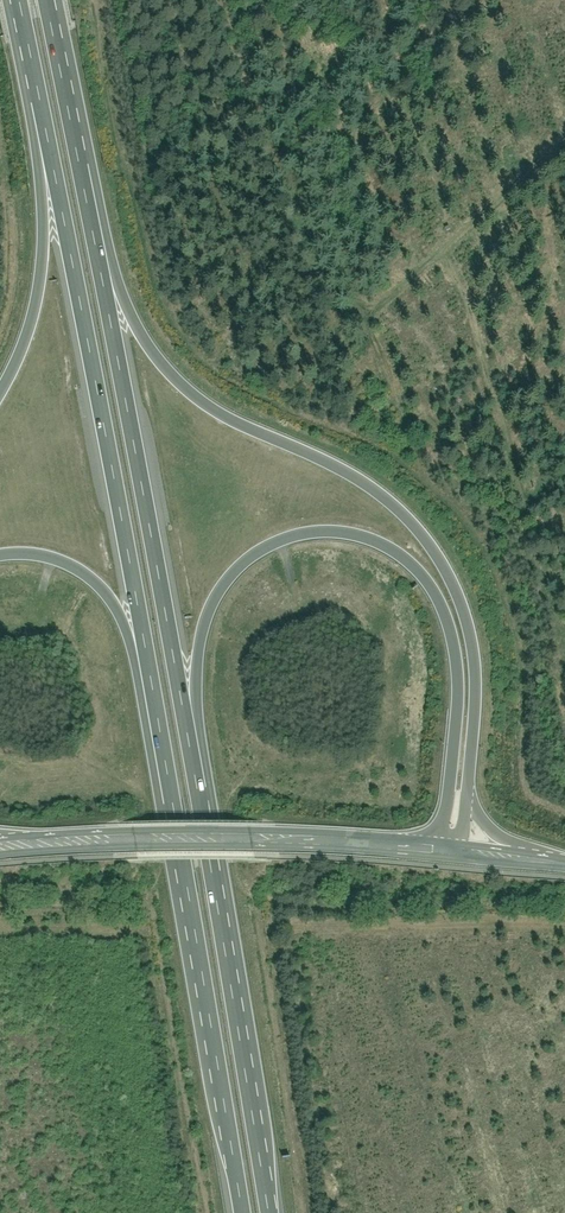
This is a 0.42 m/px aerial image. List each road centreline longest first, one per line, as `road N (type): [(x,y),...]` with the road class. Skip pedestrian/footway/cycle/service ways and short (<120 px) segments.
road 1 (motorway): [(470,783),(475,665),(433,551),(372,488),(226,417),(168,370),(133,320),(91,151),(75,135)]
road 2 (motorway): [(30,54),(173,808)]
road 3 (motorway): [(204,822),(210,793),(196,693),(209,618),(234,573),(259,552),(286,539),(337,532),(404,559),(448,624),(457,712),(442,852)]
road 4 (motorway): [(204,822),(75,135)]
road 5 (tertiary): [(32,847),(306,841),(442,852)]
road 6 (motorway): [(173,808),(242,1212)]
road 7 (motorway): [(268,1212),(204,822)]
road 8 (motorway): [(30,54),(25,91),(43,197),(40,296),(0,397)]
road 9 (motorway): [(0,557),(63,564),(104,591),(132,645),(157,785),(173,808)]
road 10 (motorway): [(75,135),(46,0)]
road 11 (motorway): [(564,864),(510,843),(478,810),(470,783)]

